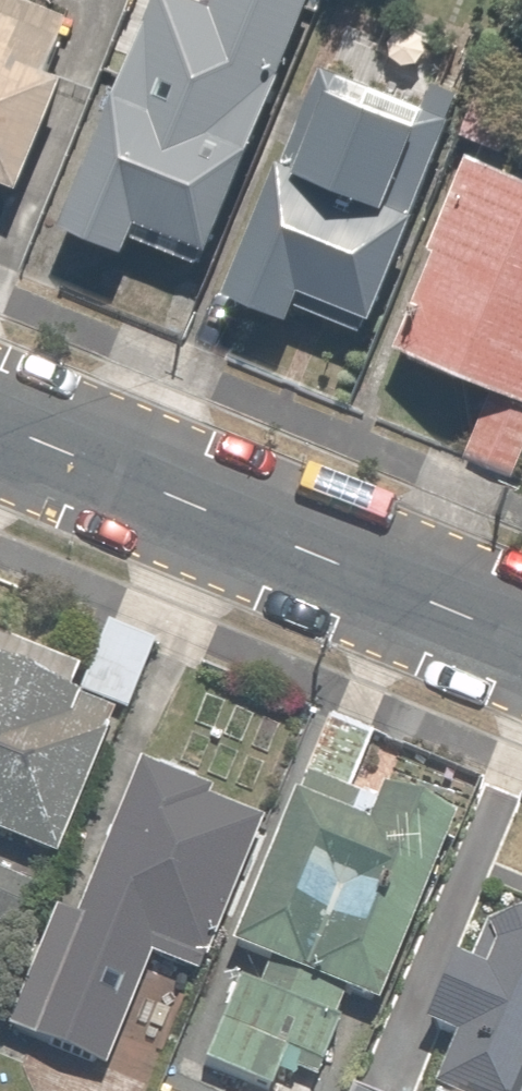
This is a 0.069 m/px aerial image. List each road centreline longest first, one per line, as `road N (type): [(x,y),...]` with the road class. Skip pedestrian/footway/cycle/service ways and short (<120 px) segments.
road 1 (residential): [(0,423),(521,640)]

